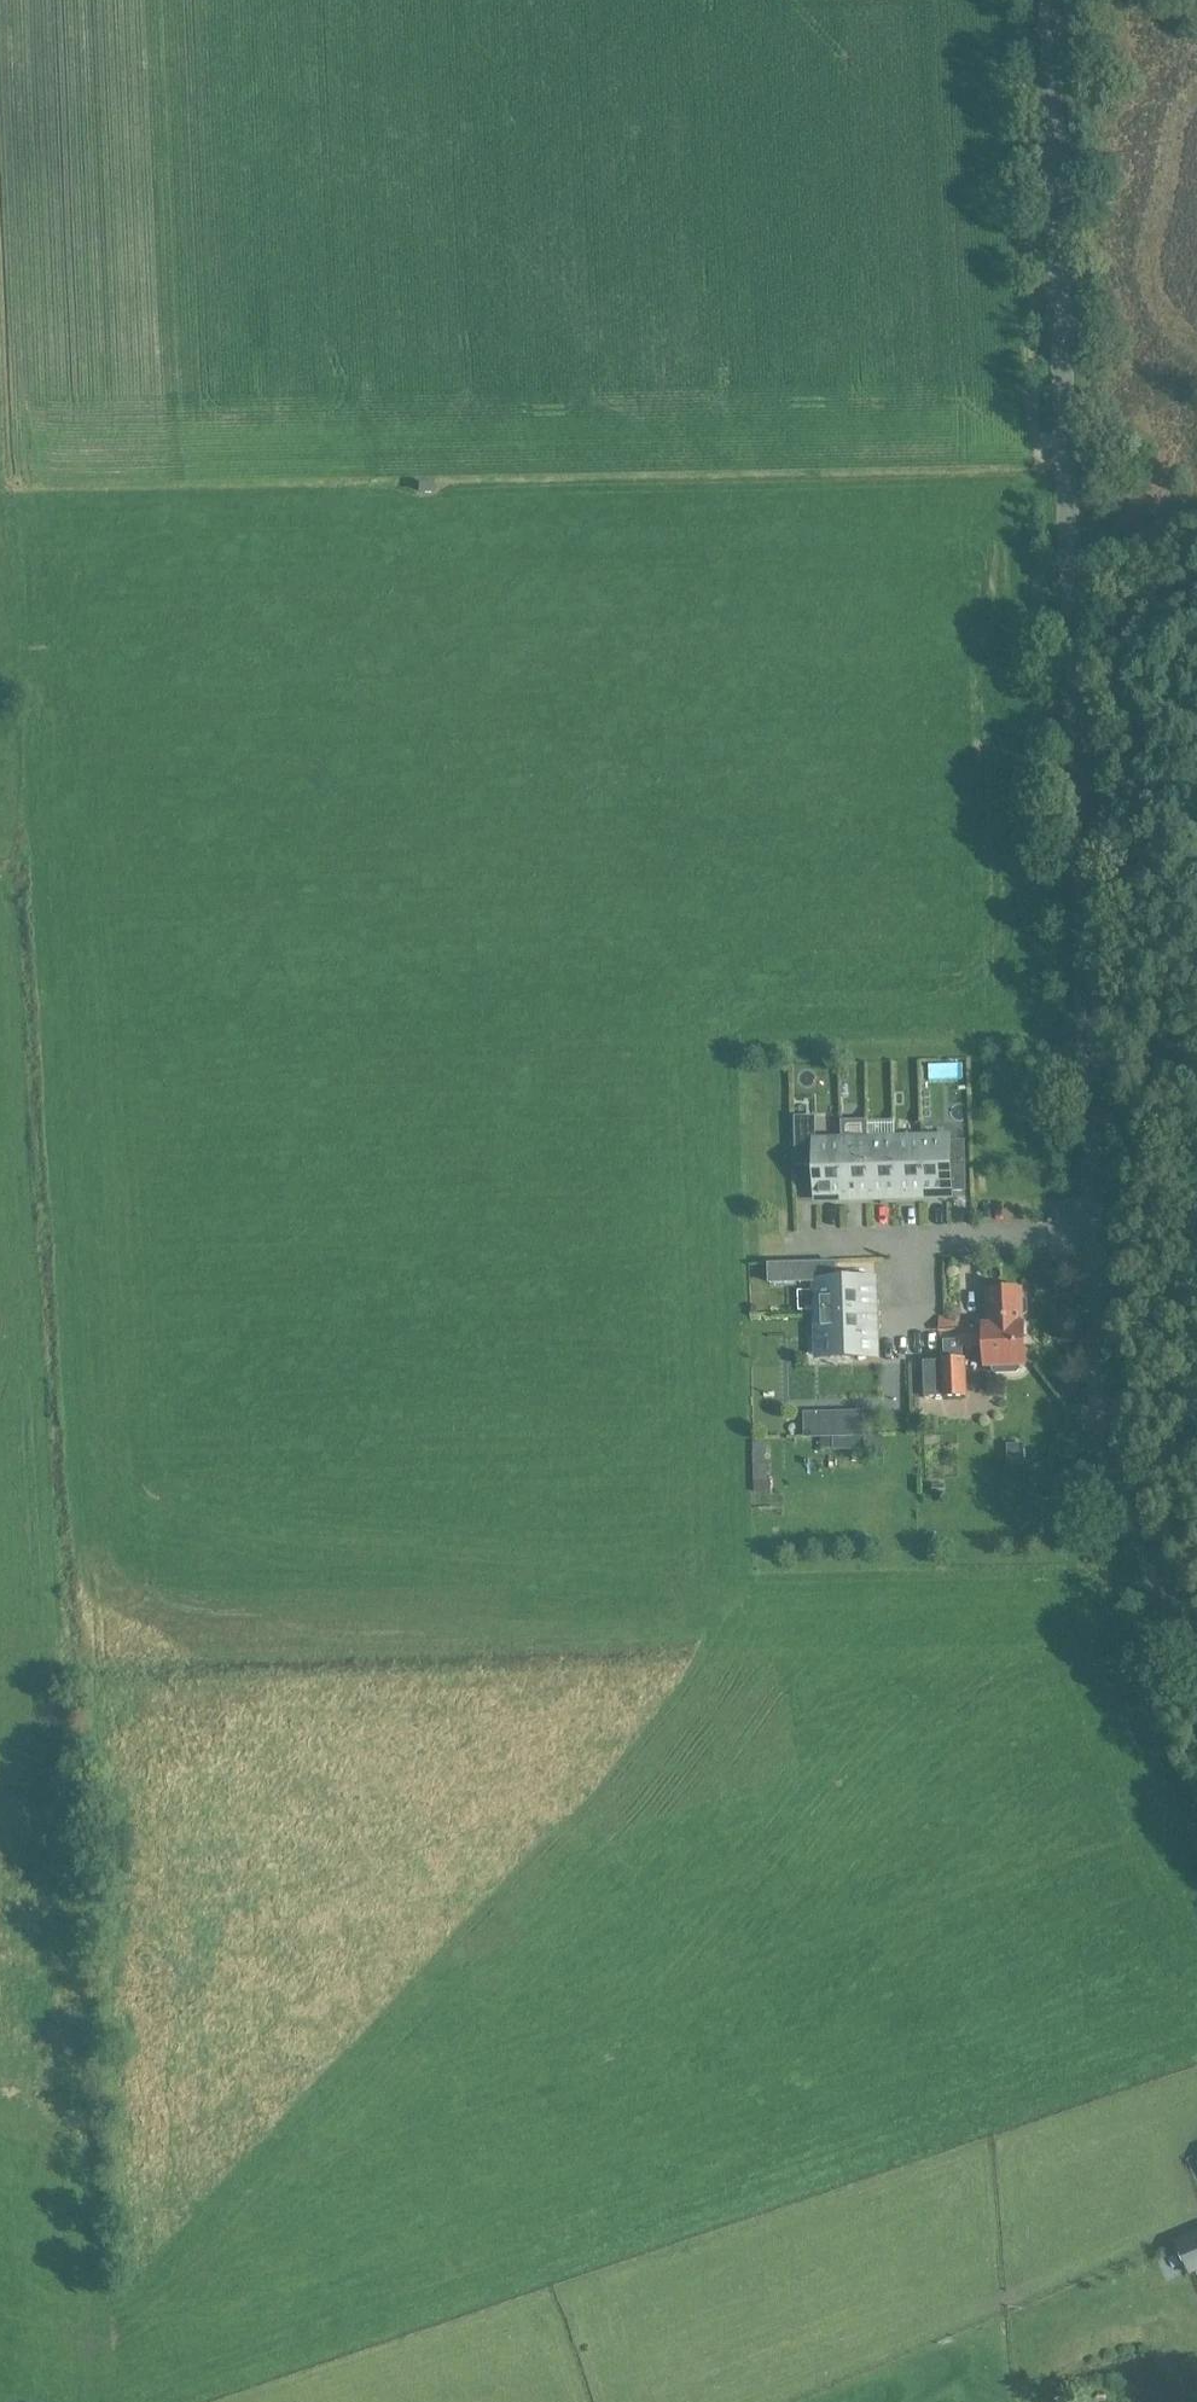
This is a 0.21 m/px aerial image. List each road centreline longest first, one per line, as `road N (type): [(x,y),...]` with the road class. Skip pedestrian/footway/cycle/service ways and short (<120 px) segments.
road 1 (unclassified): [(1196,1665),(1111,1465),(1099,1405),(1048,0)]

